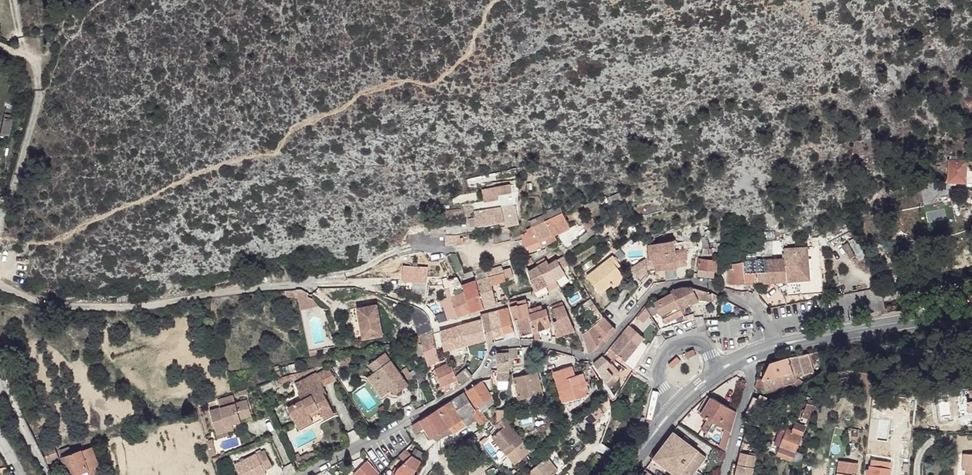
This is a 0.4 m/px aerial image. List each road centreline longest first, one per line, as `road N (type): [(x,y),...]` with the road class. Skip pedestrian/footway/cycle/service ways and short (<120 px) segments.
road 1 (residential): [(304,474),(464,388),(485,371),(496,346),(537,343),(594,357),(668,285),(694,283),(750,306),(763,319),(770,347)]
road 2 (unclassified): [(302,285),(101,310),(45,304),(0,288)]
road 3 (residential): [(0,227),(41,84),(31,57),(0,44)]
road 4 (secondary): [(770,347),(971,310)]
road 5 (secondary): [(623,474),(675,408),(747,356)]
road 6 (unclassified): [(302,285),(440,244)]
road 7 (residential): [(727,474),(750,390),(747,356)]
road 8 (residential): [(47,474),(0,364)]

